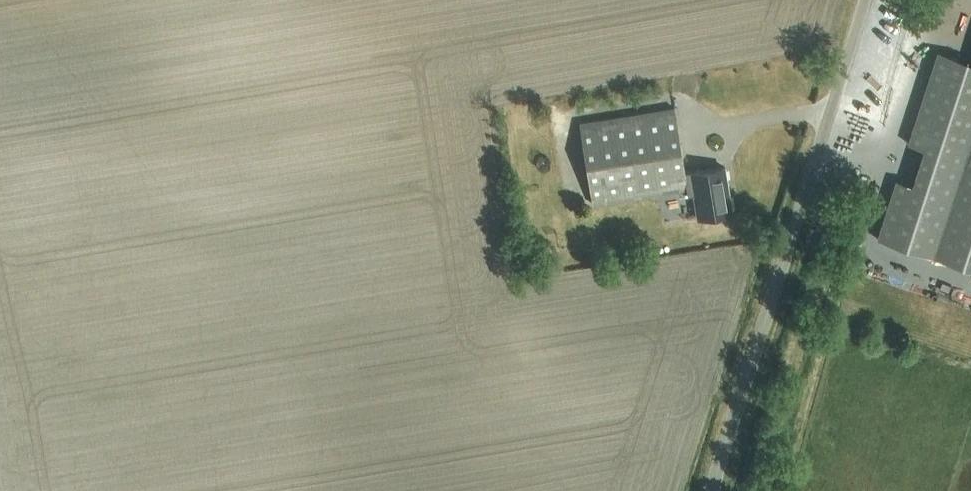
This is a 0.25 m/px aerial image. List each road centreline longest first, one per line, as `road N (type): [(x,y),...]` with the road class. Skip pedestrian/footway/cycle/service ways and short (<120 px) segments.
road 1 (unclassified): [(713,490),(864,0)]

